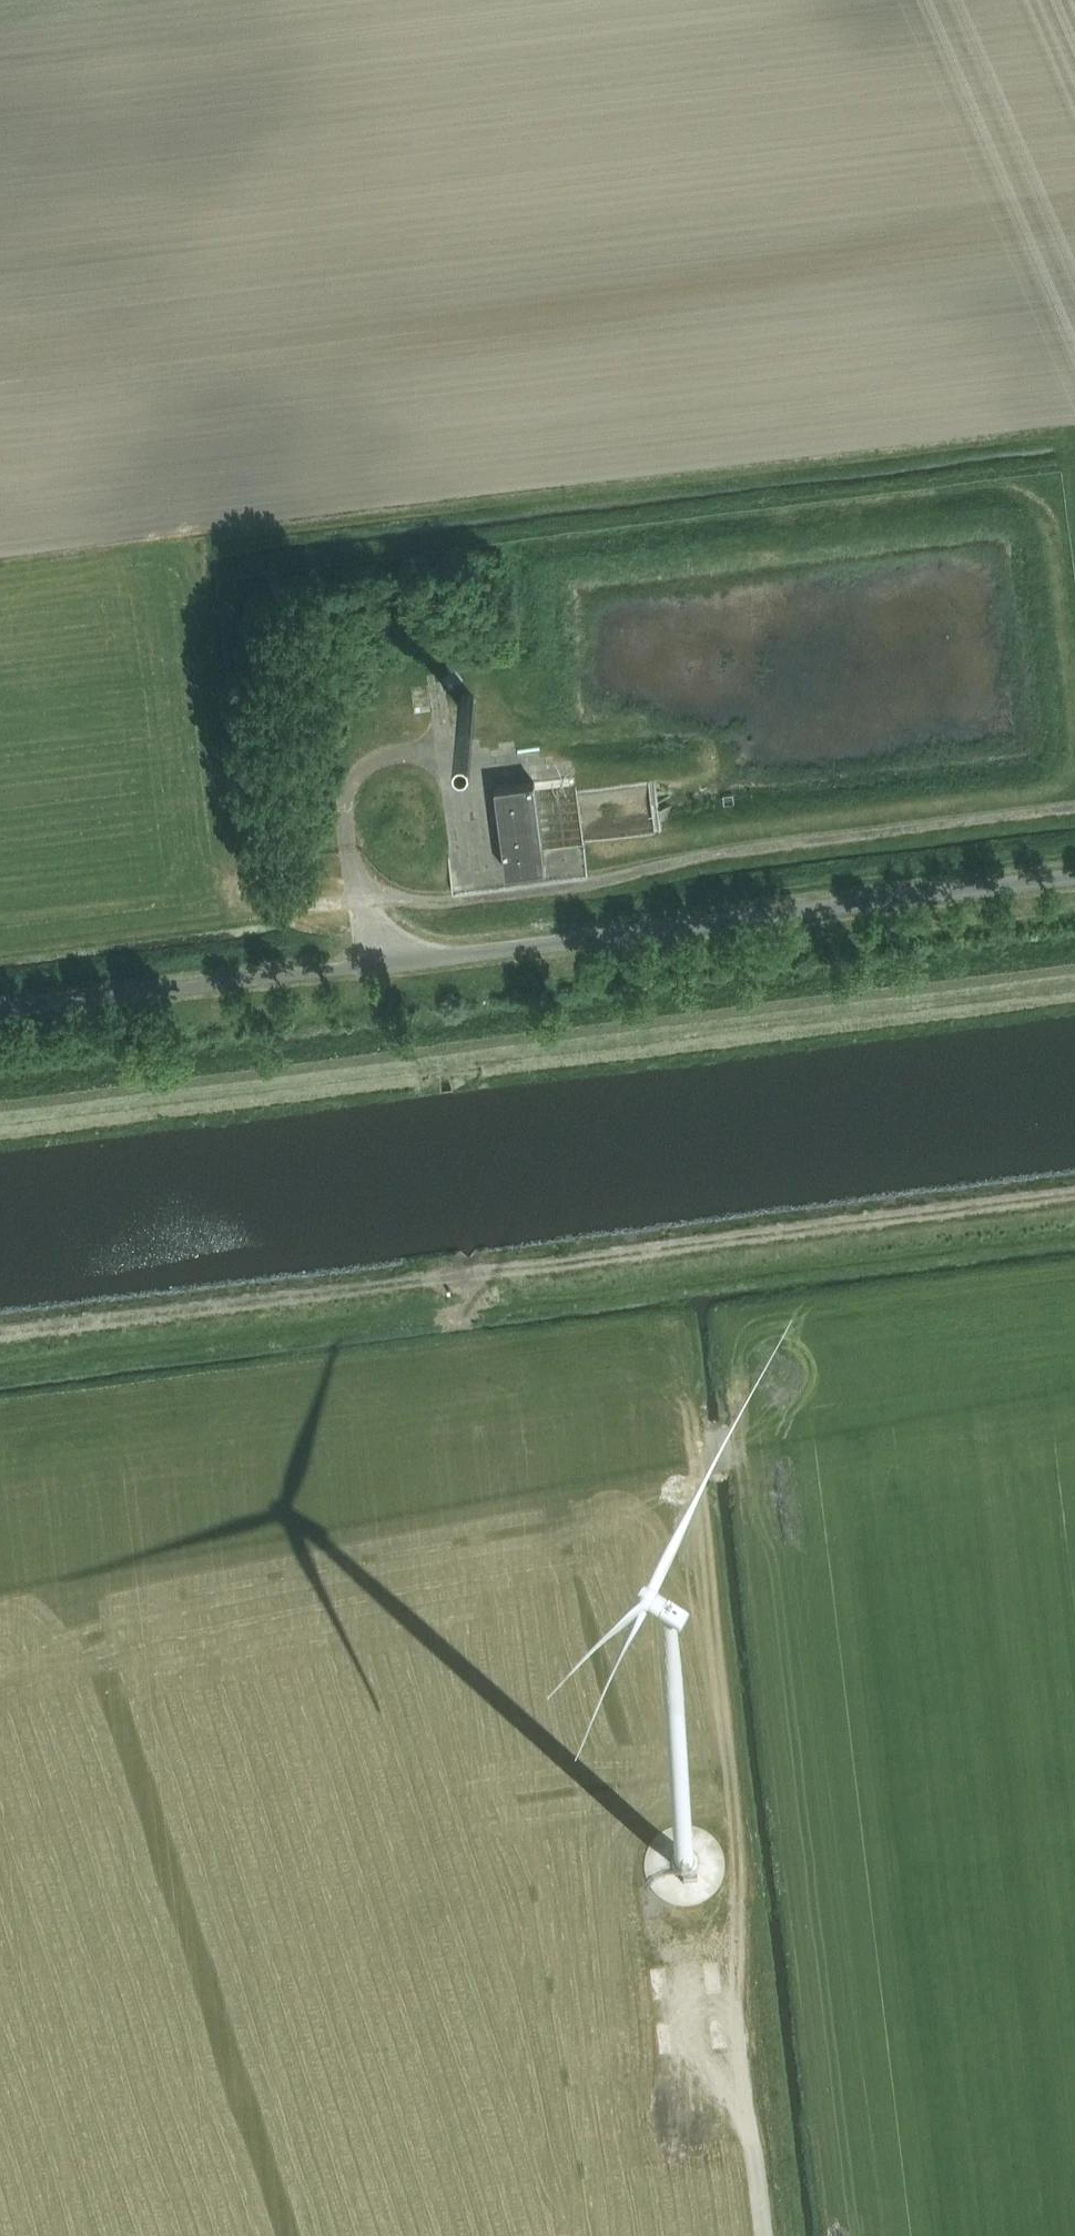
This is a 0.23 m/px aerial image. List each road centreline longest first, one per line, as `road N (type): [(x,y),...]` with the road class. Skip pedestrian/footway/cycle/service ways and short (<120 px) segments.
road 1 (unclassified): [(1074,876),(0,1014)]

